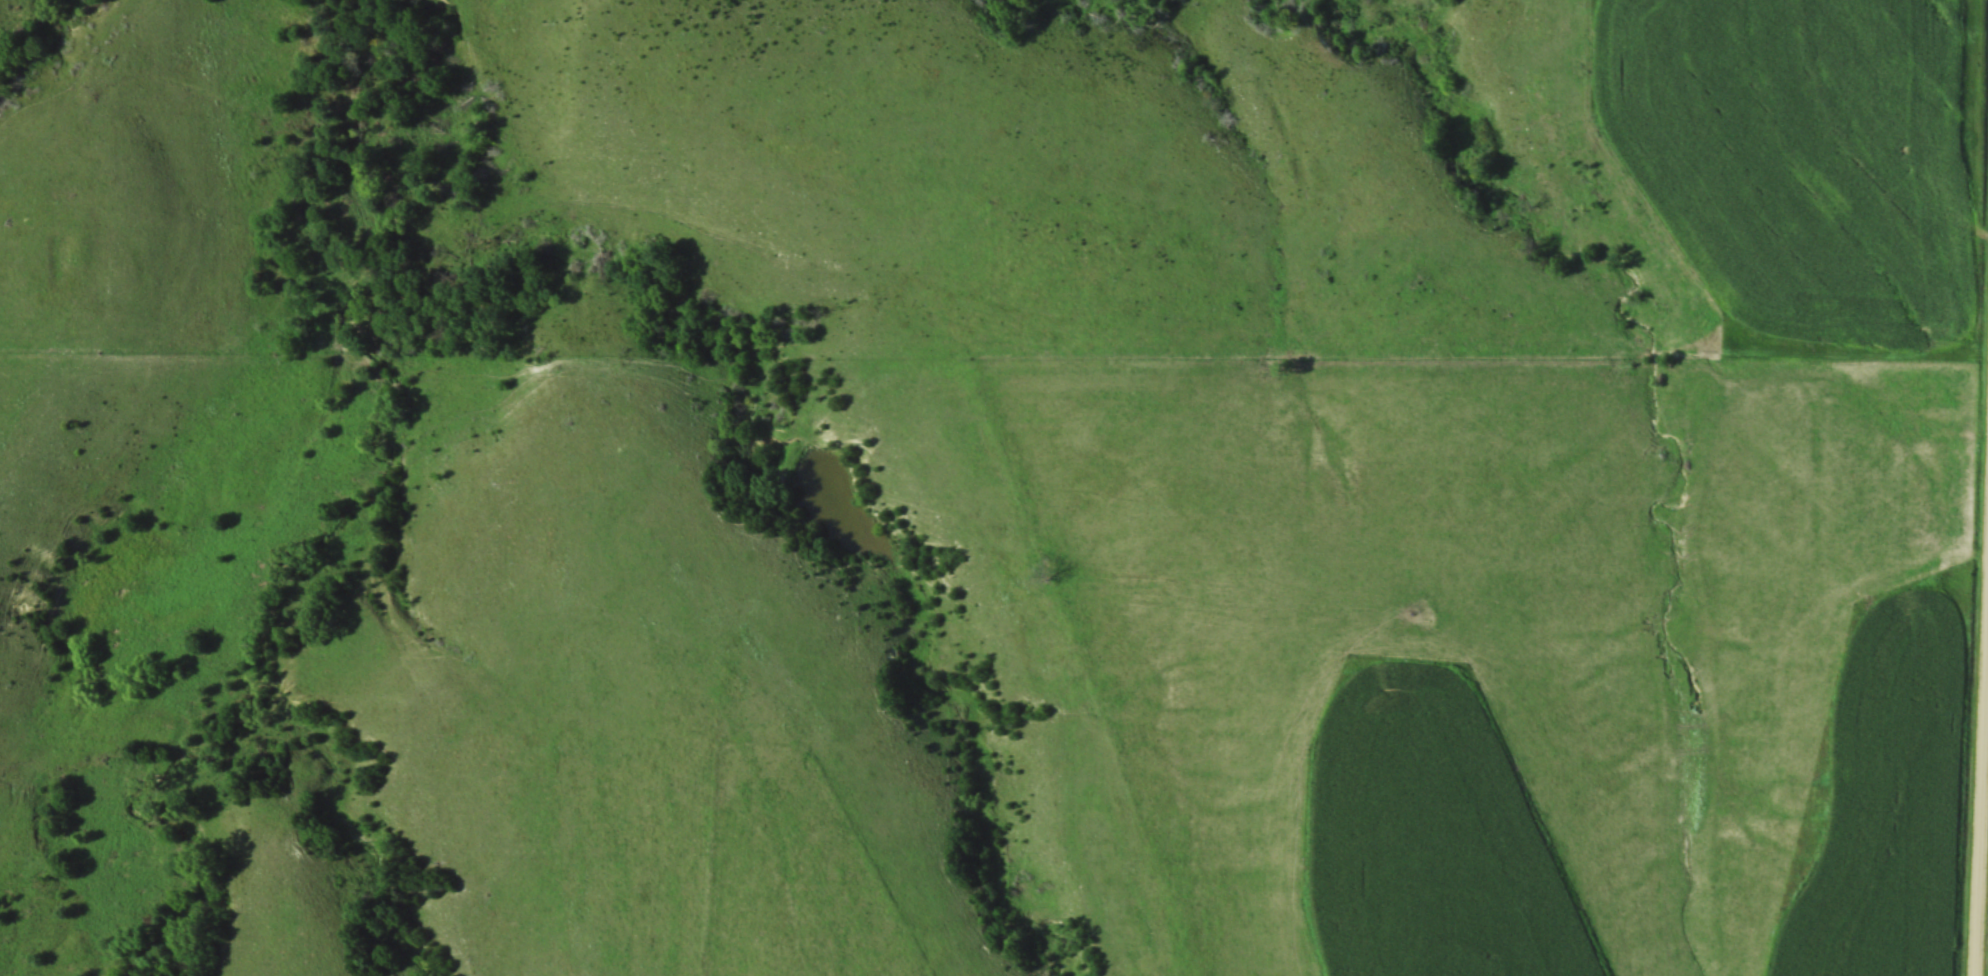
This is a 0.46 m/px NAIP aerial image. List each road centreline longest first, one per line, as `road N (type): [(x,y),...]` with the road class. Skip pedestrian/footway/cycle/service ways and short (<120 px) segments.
road 1 (residential): [(1960,975),(1987,234)]

